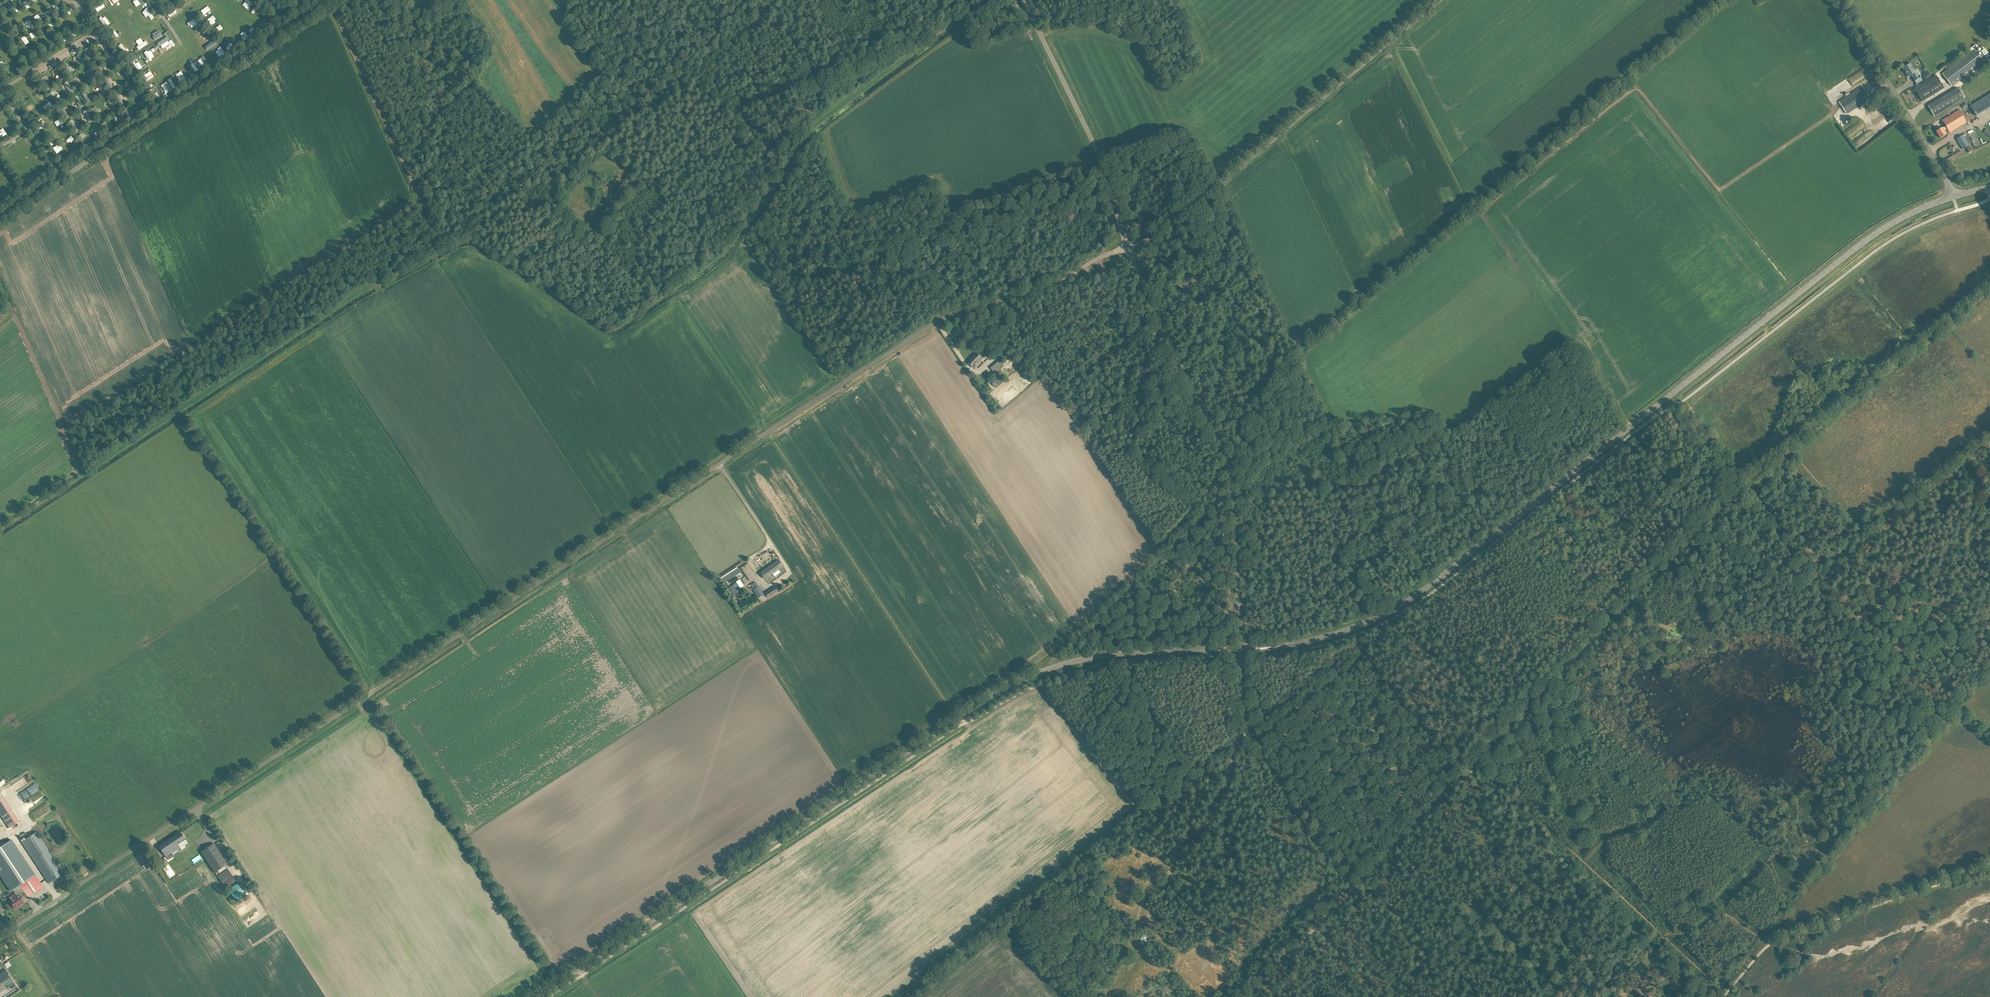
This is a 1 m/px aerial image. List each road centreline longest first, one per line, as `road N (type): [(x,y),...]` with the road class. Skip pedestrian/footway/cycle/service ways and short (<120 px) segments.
road 1 (unclassified): [(0,937),(926,329),(1126,247)]
road 2 (tertiary): [(1271,647),(1353,628),(1416,596),(1875,236),(1953,196)]
road 3 (tertiary): [(537,996),(1016,683),(1097,656),(1211,650)]
road 4 (track): [(1073,996),(1038,955),(1038,900),(1359,643)]
road 5 (track): [(1066,663),(1095,617),(1244,448),(1303,351),(1385,281)]
road 6 (unclassified): [(1487,996),(1364,878),(1251,735),(1243,654)]
road 7 (unclassified): [(1242,647),(1226,453),(1126,247)]
road 8 (unclassified): [(1126,247),(1239,169),(1441,0)]
road 9 (unclassified): [(0,218),(333,0)]
road 10 (track): [(91,469),(371,281)]
road 11 (track): [(371,281),(398,263),(431,220),(330,2)]
road 12 (track): [(1989,288),(1743,482)]
road 13 (track): [(1464,773),(1245,996)]
road 14 (track): [(1724,996),(1779,939),(1989,867)]
road 15 (track): [(1837,112),(1720,190),(1626,72)]
road 16 (unclassified): [(1126,247),(1105,166),(1023,0)]
road 17 (unclassified): [(1953,196),(1838,0)]
road 18 (track): [(954,24),(817,126),(790,158)]
road 19 (track): [(655,299),(730,247),(790,158)]
road 20 (track): [(1533,170),(1637,86)]

